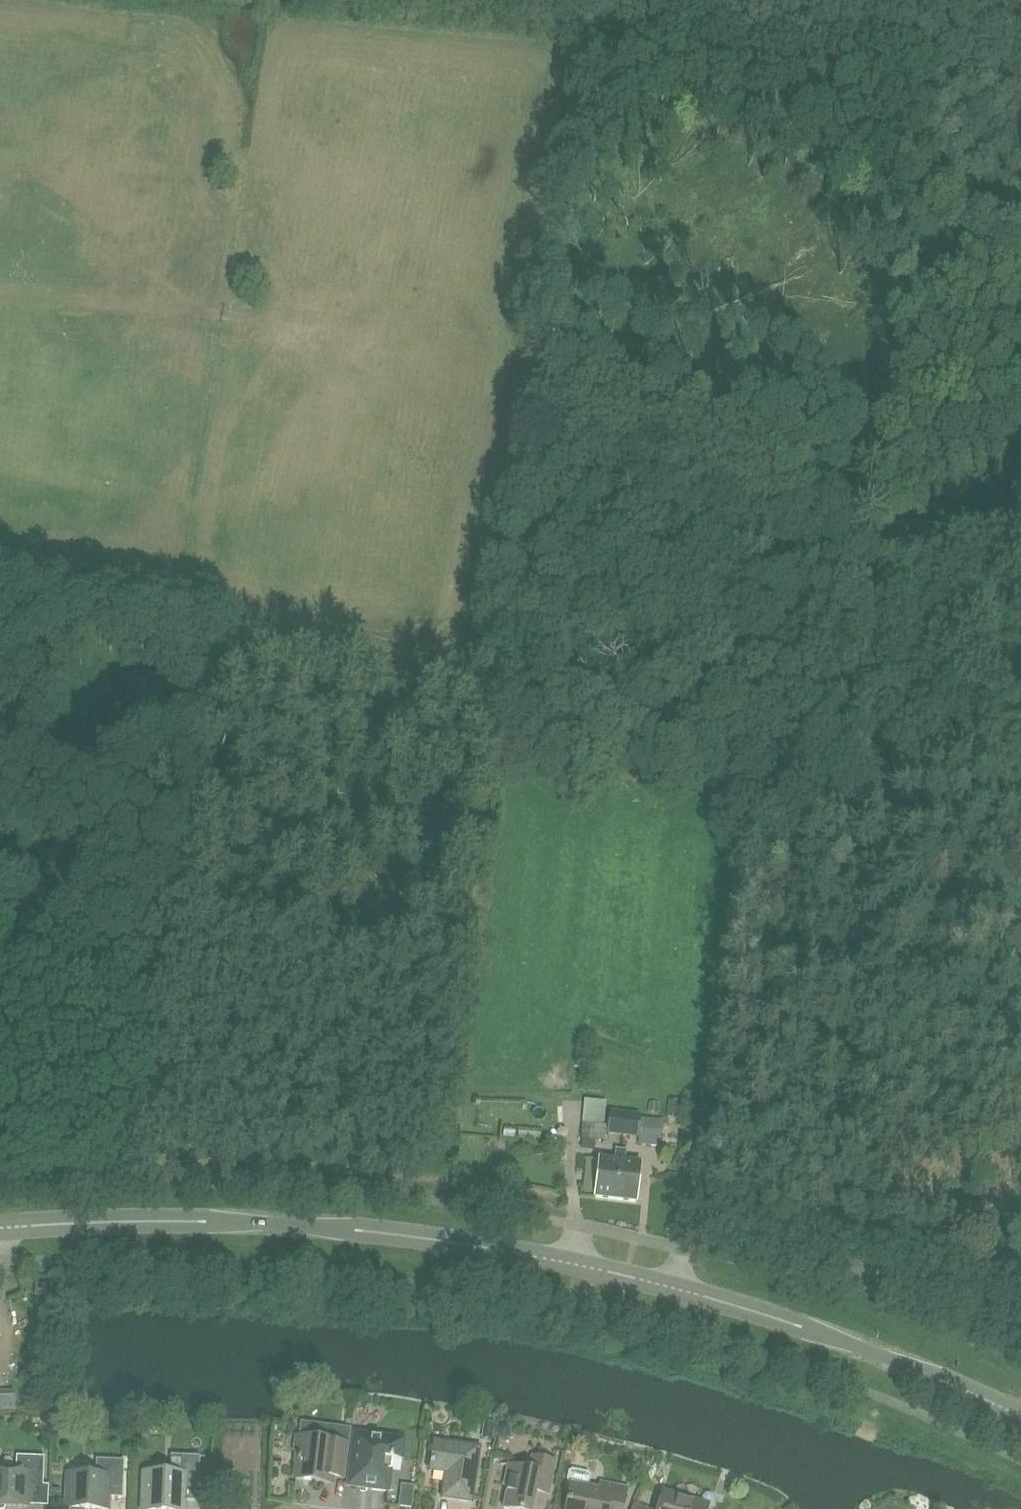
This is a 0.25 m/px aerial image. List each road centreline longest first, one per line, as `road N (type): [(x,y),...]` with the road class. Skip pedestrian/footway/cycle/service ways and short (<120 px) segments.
road 1 (tertiary): [(1020,1416),(768,1315),(550,1259),(271,1223),(0,1228)]
road 2 (track): [(1020,23),(761,0)]

